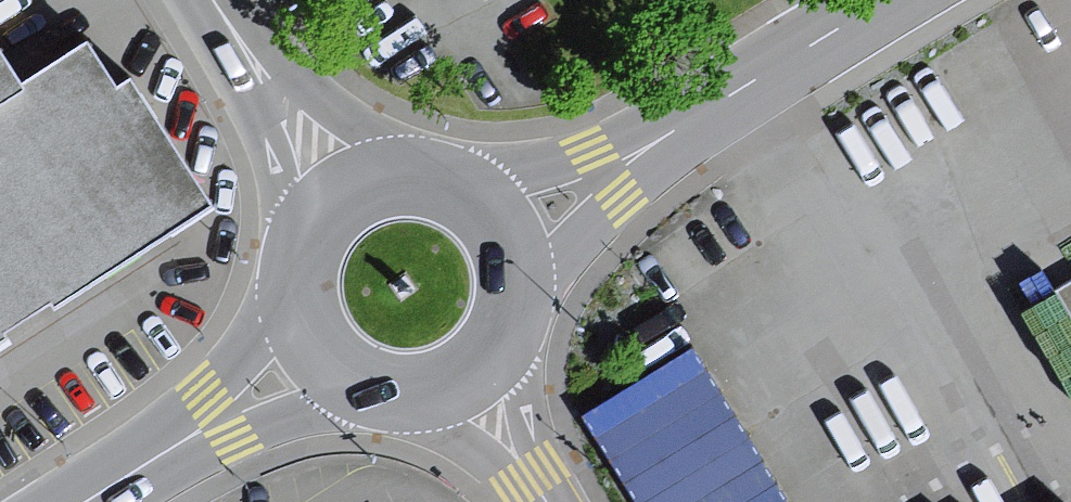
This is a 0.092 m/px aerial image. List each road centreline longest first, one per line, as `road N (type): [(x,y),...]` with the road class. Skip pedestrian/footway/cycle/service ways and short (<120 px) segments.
road 1 (tertiary): [(891,0),(639,153)]
road 2 (unclassified): [(216,0),(340,194)]
road 3 (tertiary): [(177,445),(363,396)]
road 4 (tertiary): [(293,301),(251,363),(177,445)]
road 5 (tertiary): [(639,153),(466,185)]
road 6 (tertiary): [(528,288),(639,153)]
road 7 (unclassified): [(473,388),(545,501)]
road 8 (tertiary): [(466,185),(395,172),(340,194)]
road 9 (tertiary): [(528,288),(513,230),(466,185)]
road 10 (tertiary): [(293,301),(318,362),(363,396)]
road 11 (tertiary): [(340,194),(304,237),(293,301)]

